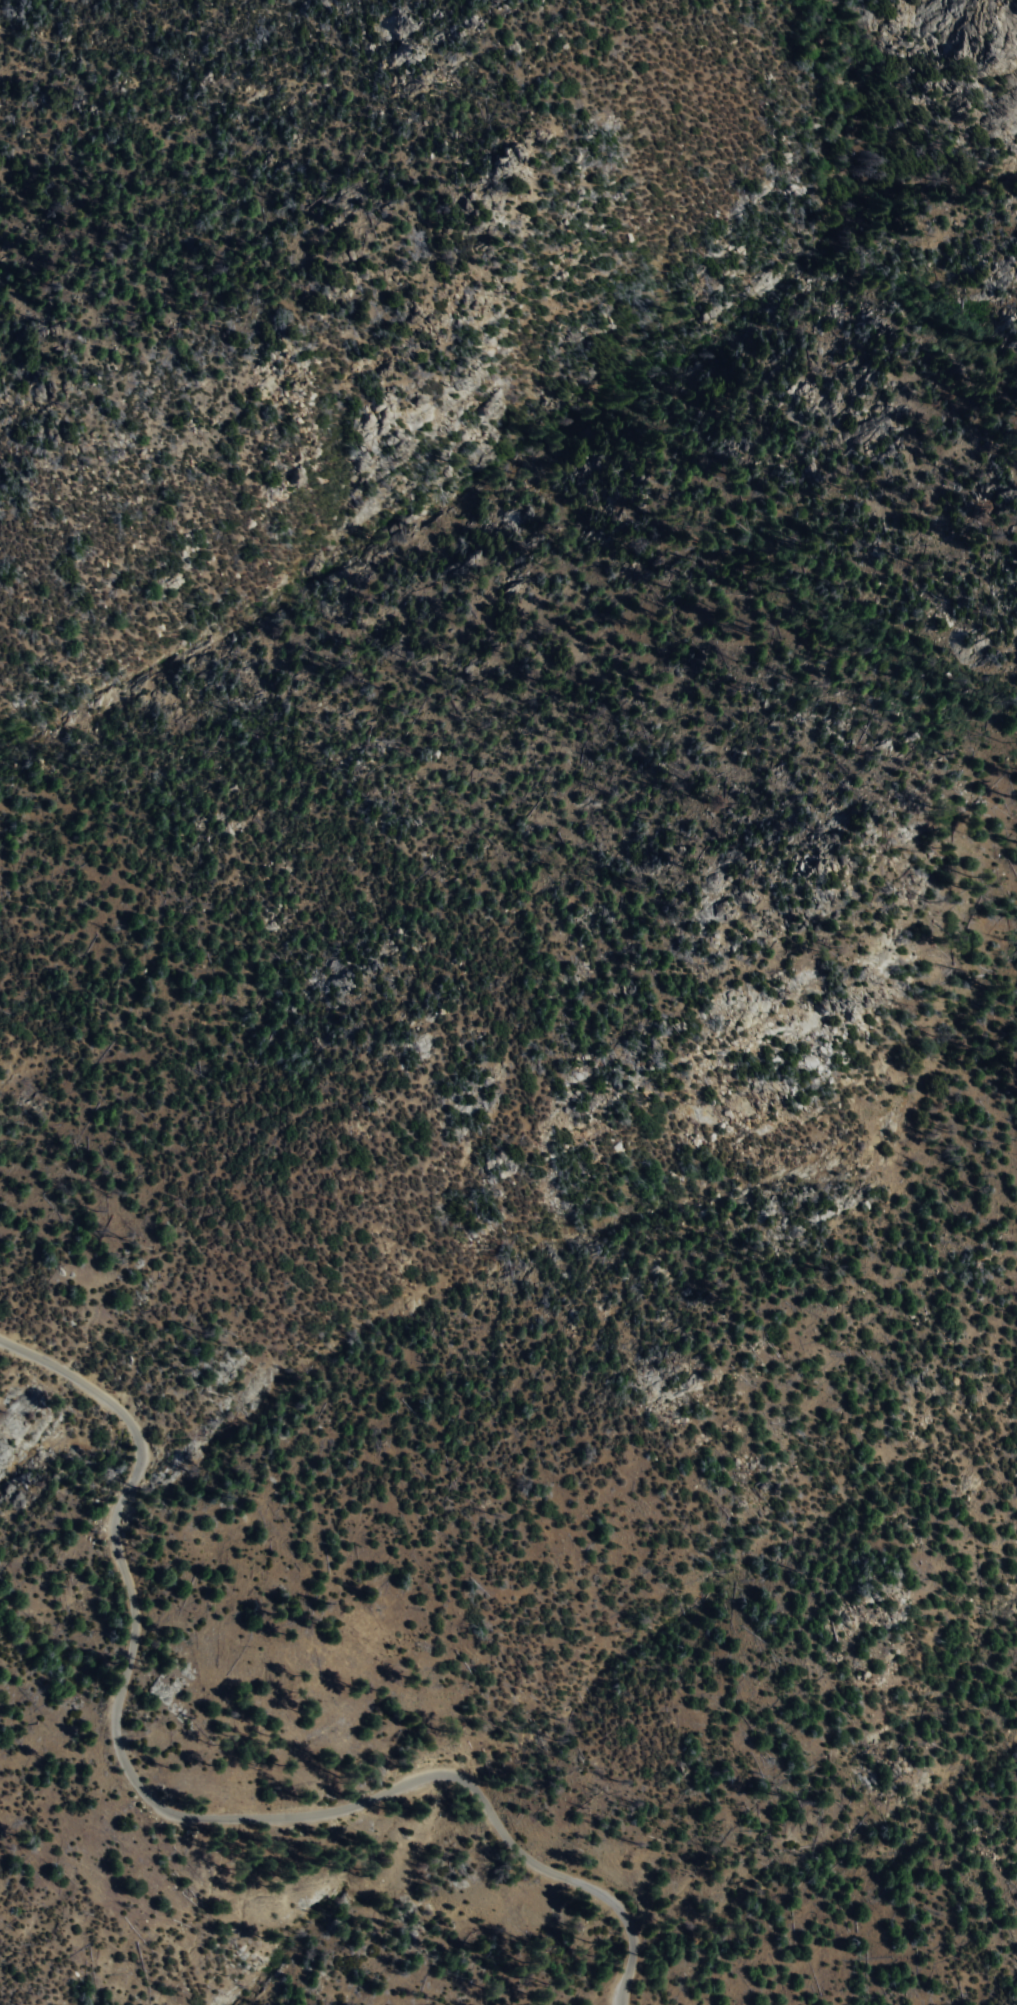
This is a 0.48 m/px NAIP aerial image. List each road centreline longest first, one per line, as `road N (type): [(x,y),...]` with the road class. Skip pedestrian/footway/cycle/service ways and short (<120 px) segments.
road 1 (residential): [(624,2004),(635,1943),(611,1901),(518,1857),(465,1778),(441,1776),(347,1810),(201,1817),(171,1813),(138,1786),(119,1752),(115,1723),(137,1636),(119,1540),(142,1434),(85,1384),(0,1342)]

